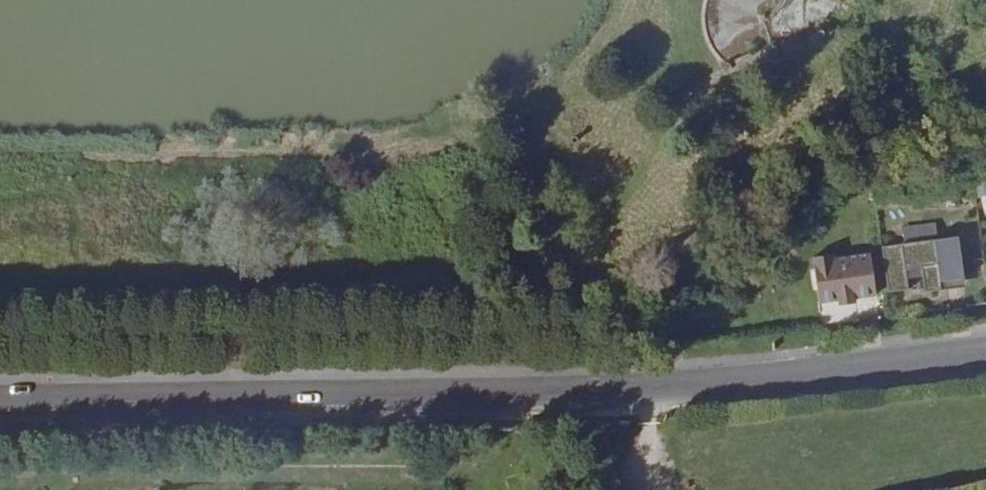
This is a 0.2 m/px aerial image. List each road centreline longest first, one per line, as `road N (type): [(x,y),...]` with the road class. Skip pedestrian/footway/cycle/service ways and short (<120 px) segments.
road 1 (secondary): [(0,401),(654,390),(985,350)]
road 2 (track): [(653,7),(543,103),(424,141),(0,156)]
road 3 (track): [(654,0),(621,144),(584,244)]

